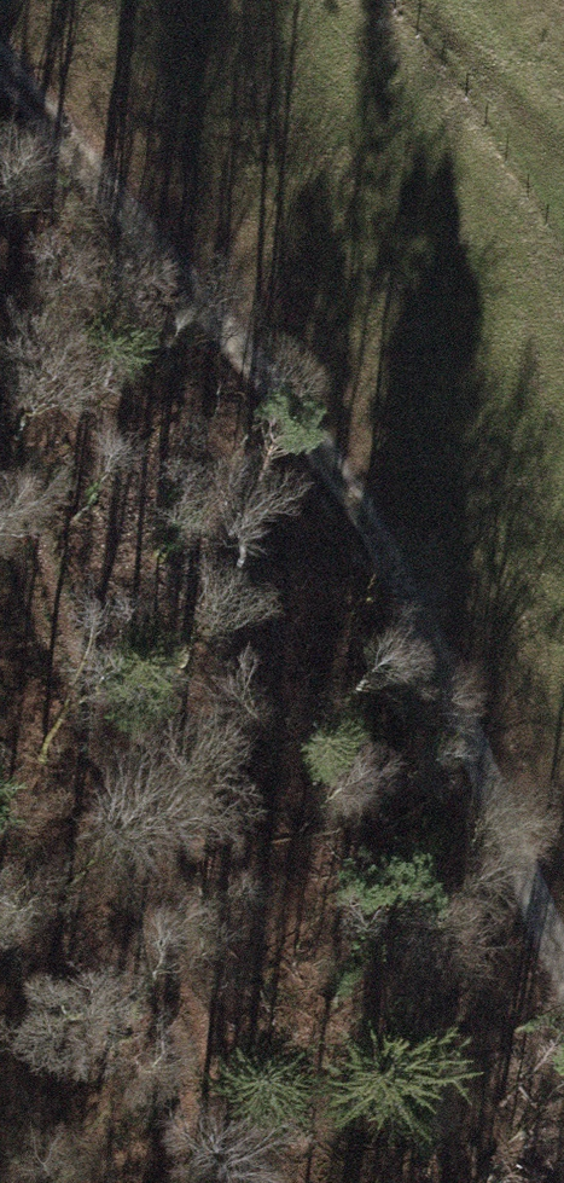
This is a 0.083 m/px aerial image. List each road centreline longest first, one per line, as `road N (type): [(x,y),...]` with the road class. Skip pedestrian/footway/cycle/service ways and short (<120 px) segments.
road 1 (track): [(0,69),(175,246),(402,574),(563,937)]
road 2 (track): [(235,1182),(203,1057),(0,470)]

